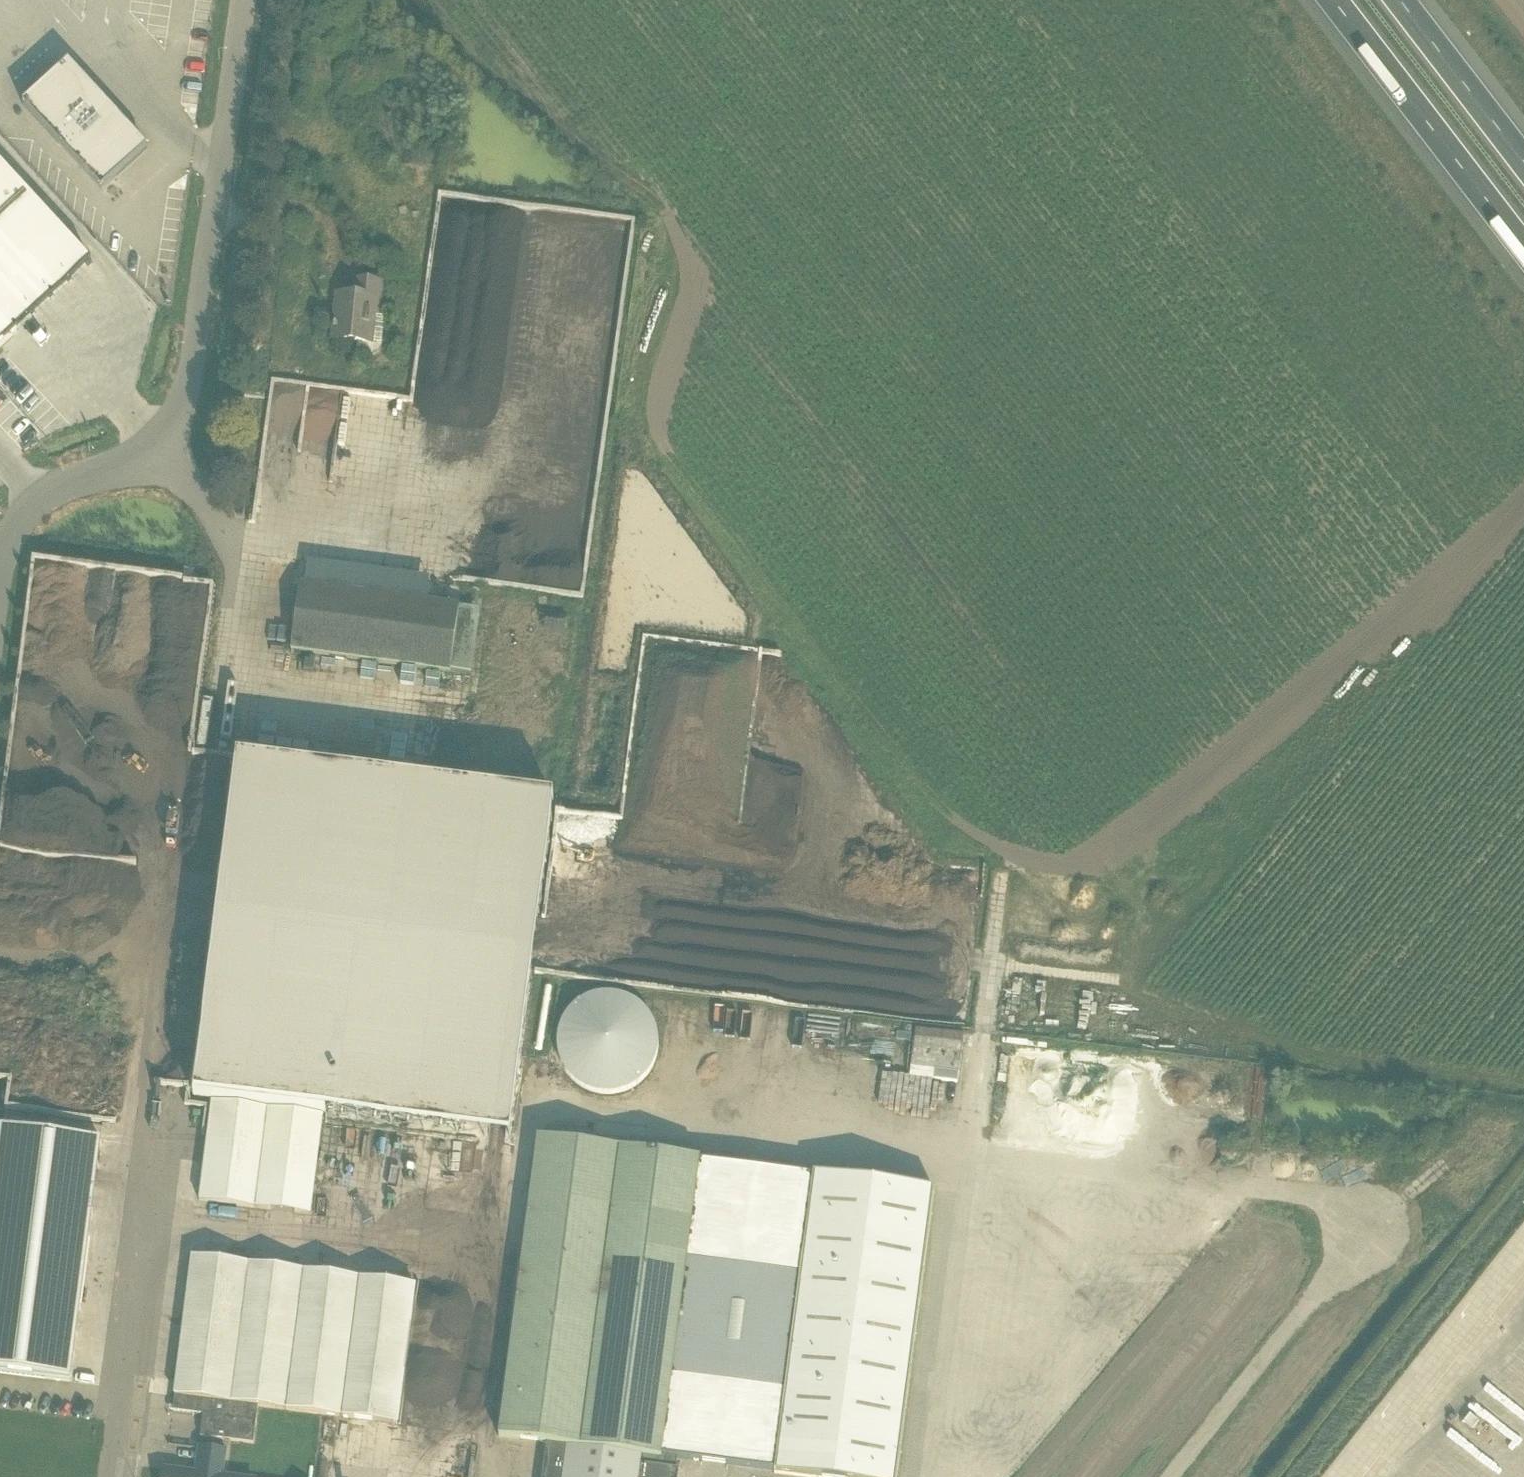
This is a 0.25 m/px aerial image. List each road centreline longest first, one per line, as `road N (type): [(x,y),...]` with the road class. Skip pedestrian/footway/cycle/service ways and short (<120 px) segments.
road 1 (unclassified): [(0,572),(11,536),(35,504),(141,452),(170,422),(193,364),(241,0)]
road 2 (motorway): [(1332,0),(1523,249)]
road 3 (motorway): [(1523,164),(1397,0)]

